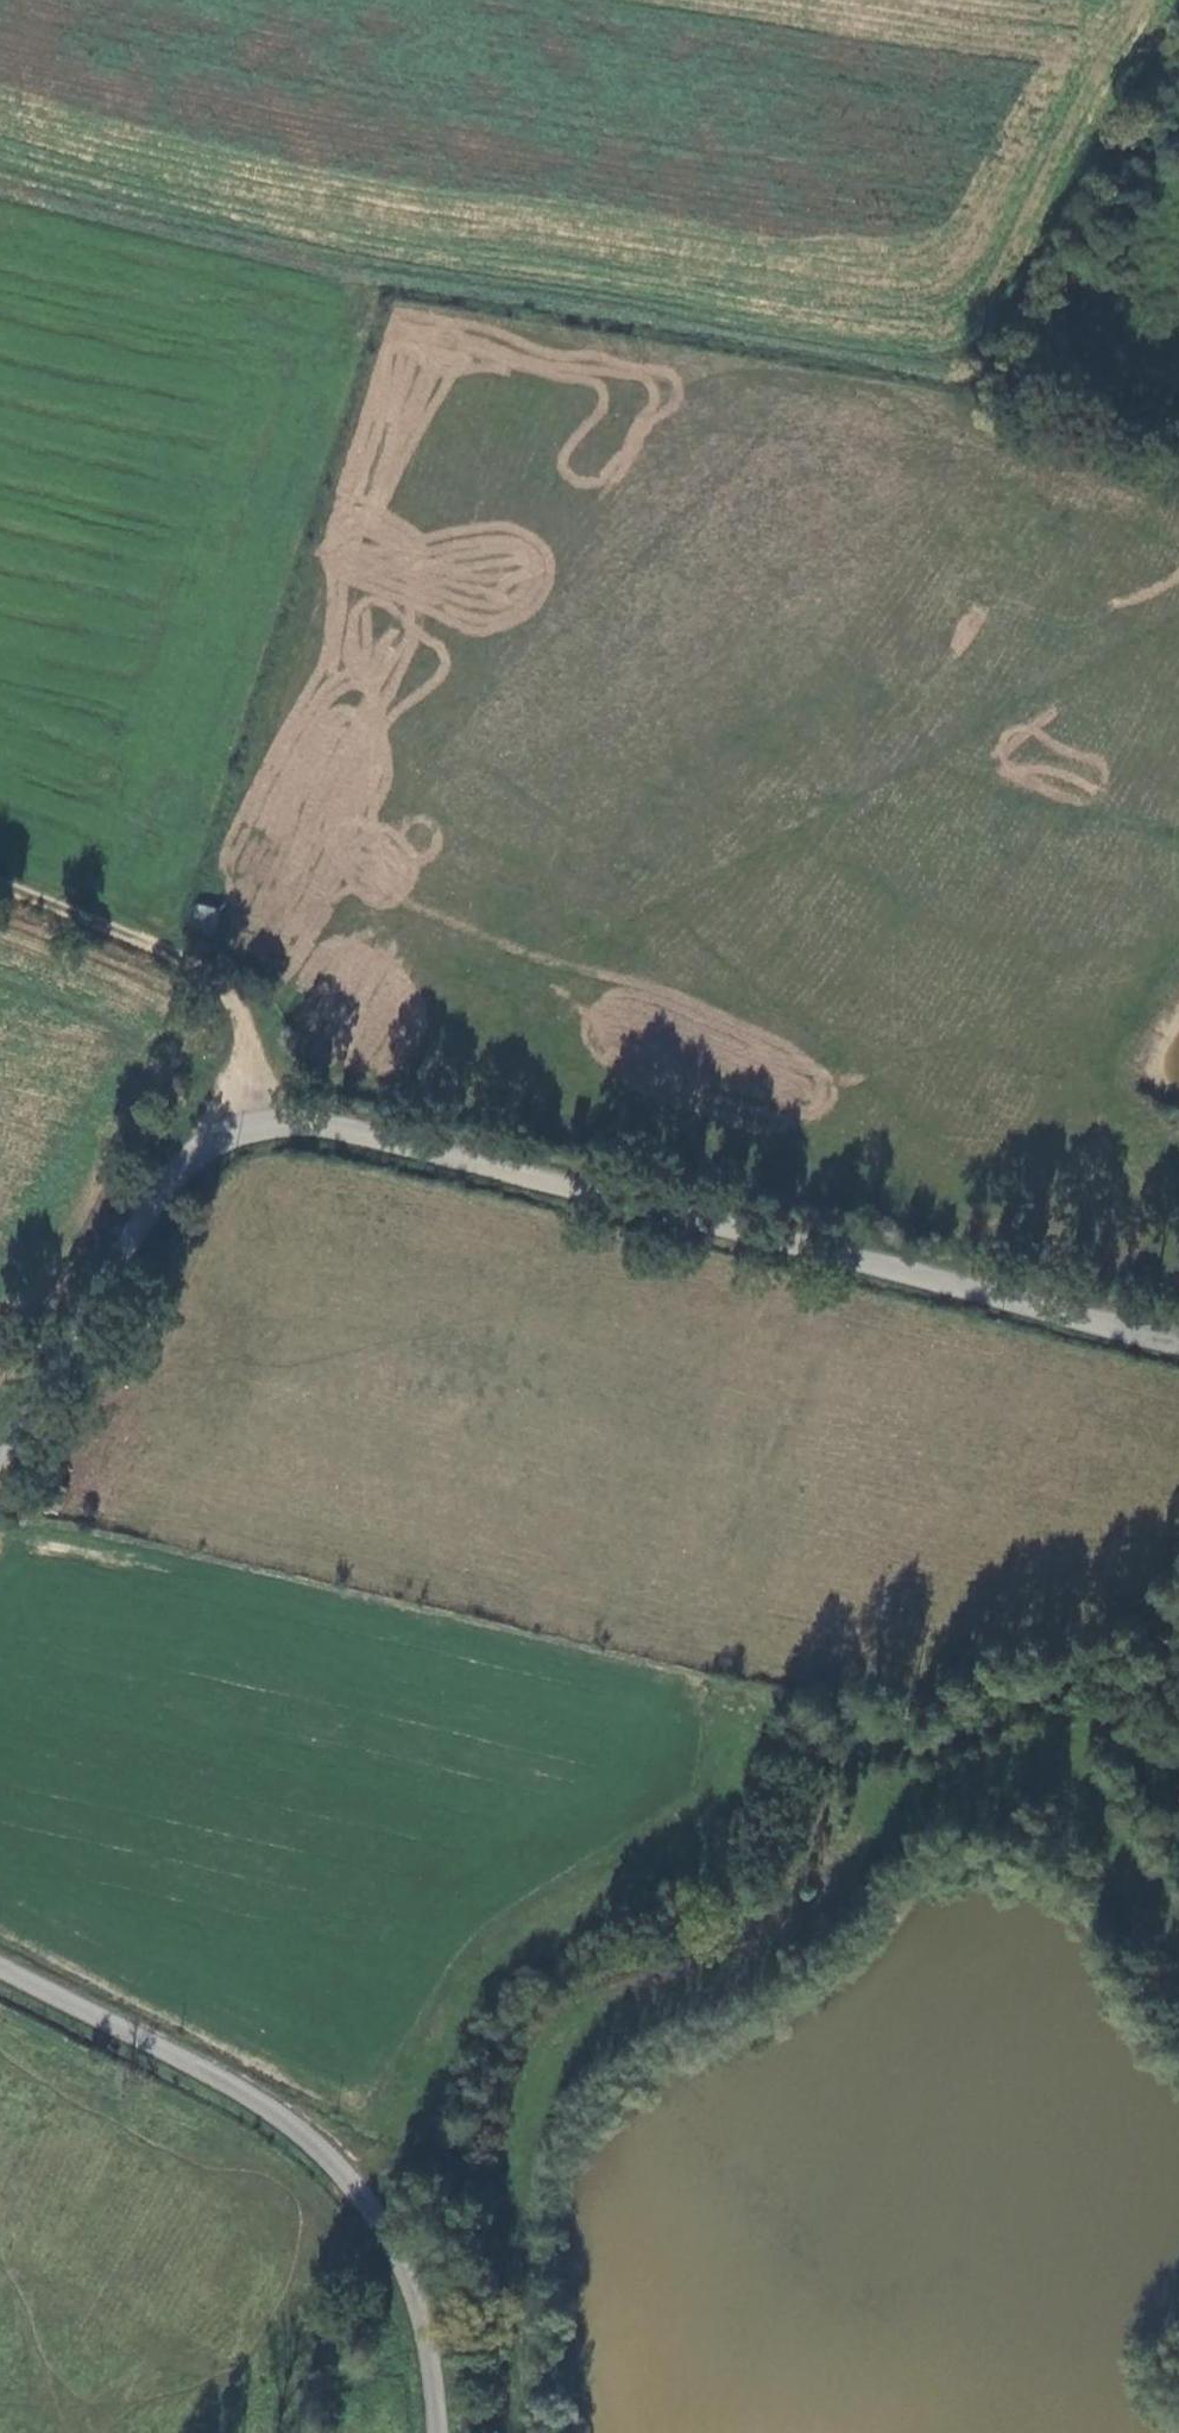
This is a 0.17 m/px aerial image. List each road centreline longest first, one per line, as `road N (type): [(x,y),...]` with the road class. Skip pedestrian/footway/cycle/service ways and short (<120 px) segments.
road 1 (unclassified): [(0,1460),(158,1188),(199,1142),(263,1123),(349,1127),(1178,1339)]
road 2 (unclassified): [(436,2432),(421,2298),(374,2211),(325,2146),(195,2065),(0,1974)]
road 3 (track): [(263,1123),(225,994),(143,934),(0,881)]

